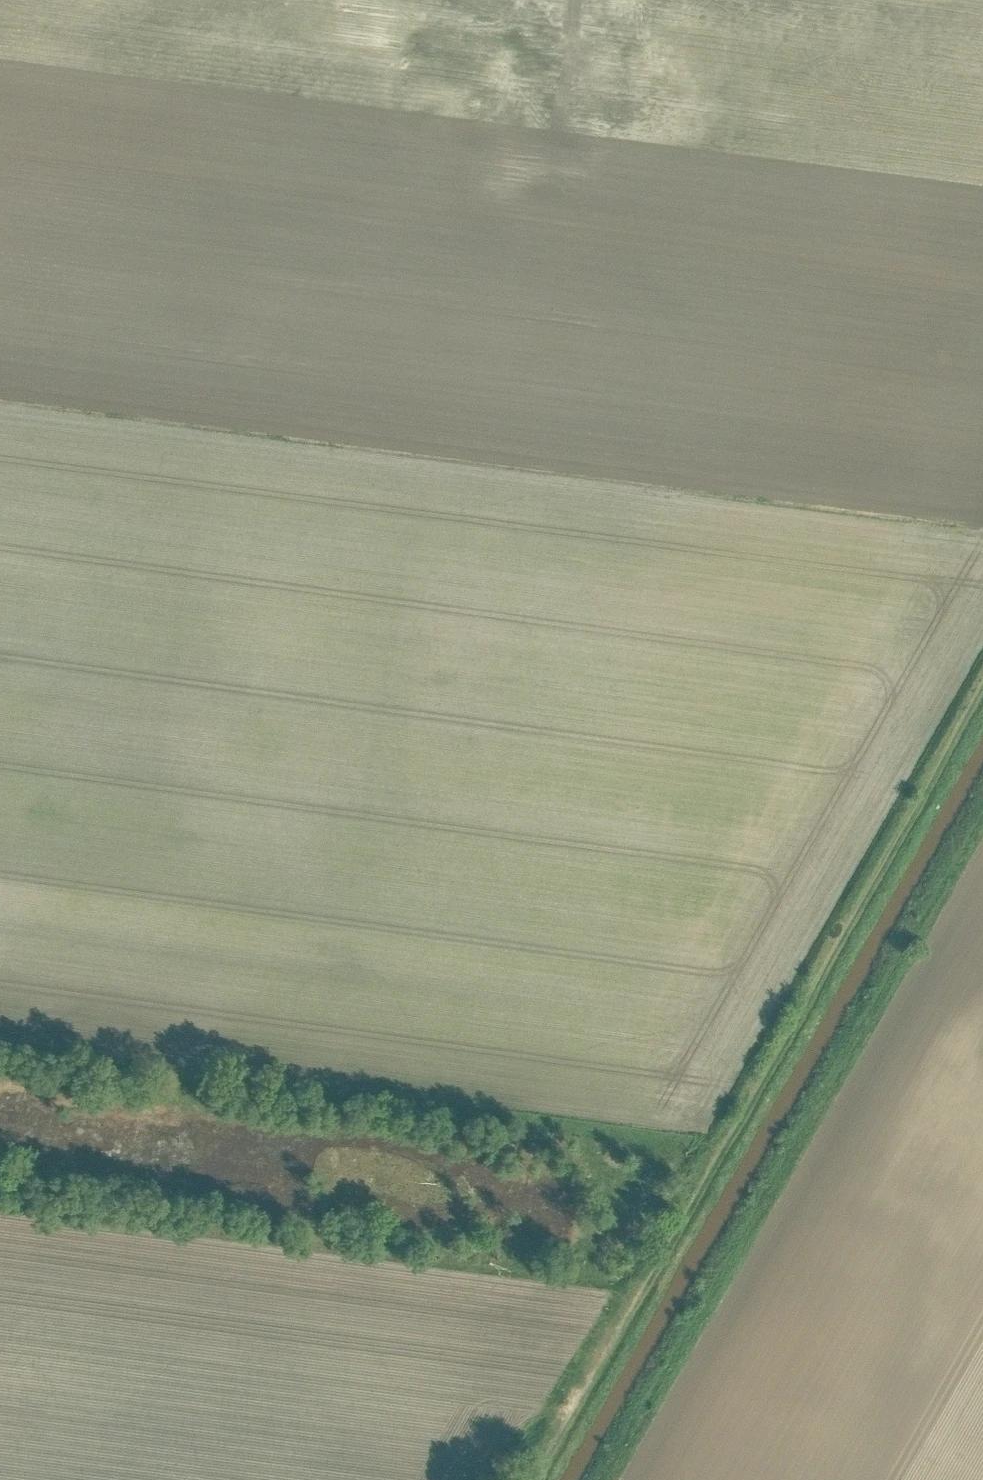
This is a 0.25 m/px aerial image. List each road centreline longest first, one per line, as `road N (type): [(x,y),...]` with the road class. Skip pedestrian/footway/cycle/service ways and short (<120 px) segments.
road 1 (track): [(982,685),(722,1143)]
road 2 (track): [(722,1143),(534,1479)]

